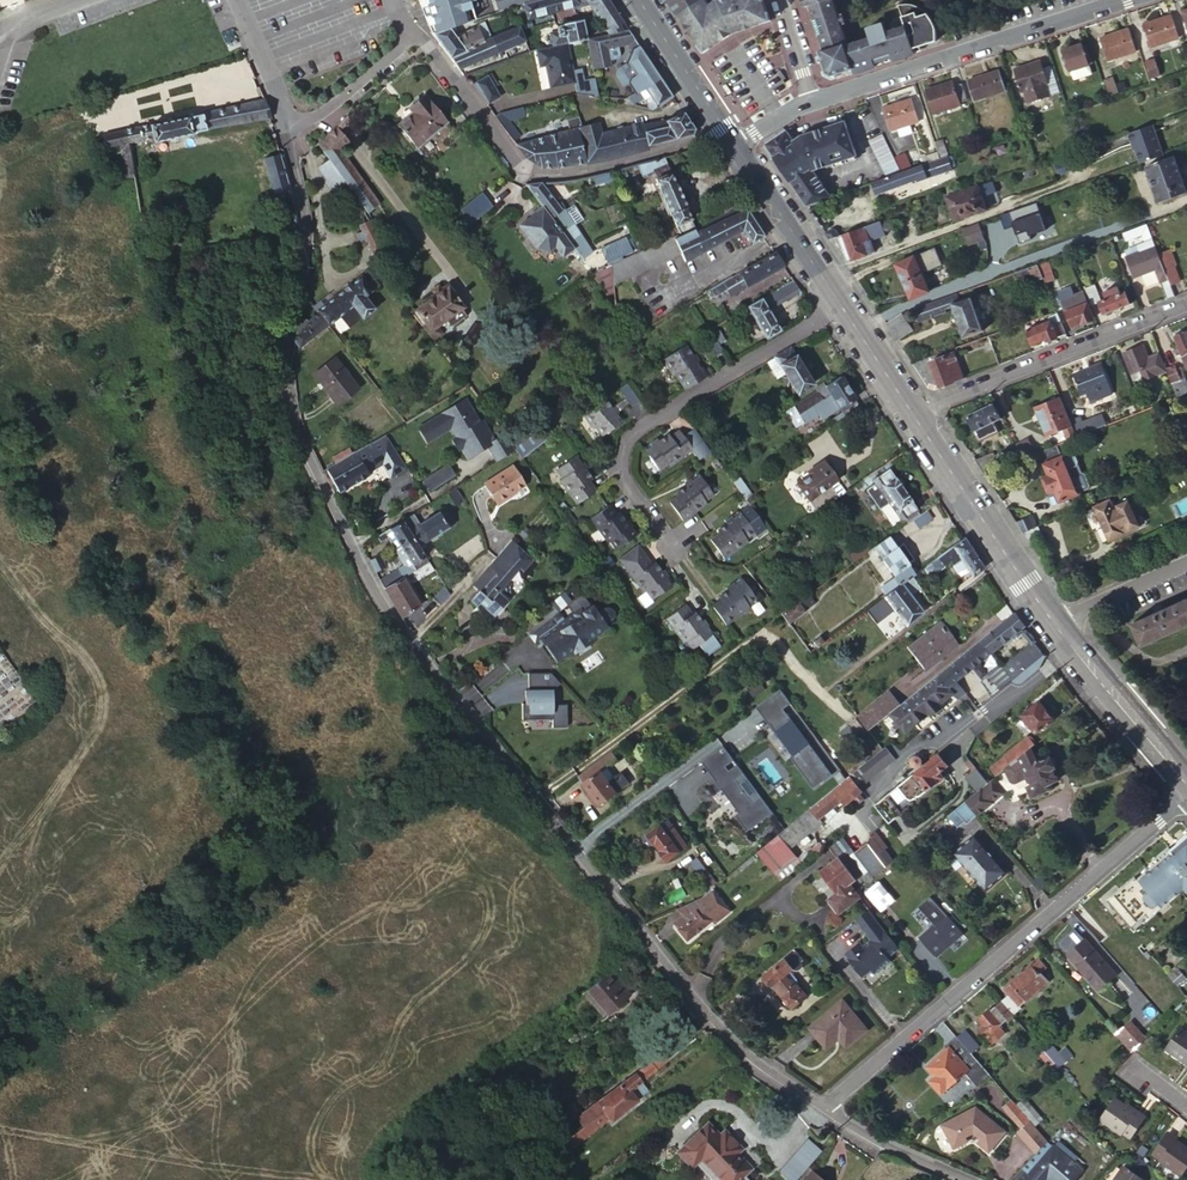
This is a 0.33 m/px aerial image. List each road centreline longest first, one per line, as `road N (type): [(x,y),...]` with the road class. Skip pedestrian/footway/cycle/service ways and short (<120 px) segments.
road 1 (residential): [(824,1107),(757,1062),(685,993),(427,666),(364,568),(291,412),(287,349),(305,240),(284,125)]
road 2 (residential): [(1186,799),(824,1107)]
road 3 (residential): [(841,306),(625,440),(621,479),(675,548),(696,532)]
road 4 (residential): [(811,101),(1129,0)]
road 5 (residential): [(910,410),(1186,304)]
road 6 (primary): [(910,410),(1055,625)]
road 7 (primary): [(1055,625),(1186,785)]
road 8 (primary): [(735,147),(841,306)]
road 9 (residential): [(413,35),(529,169)]
road 10 (primary): [(639,0),(735,147)]
road 11 (residential): [(824,1107),(968,1179)]
road 12 (residential): [(413,35),(328,107),(284,125)]
road 13 (residential): [(1186,565),(1055,625)]
road 14 (residential): [(284,125),(234,0)]
road 15 (primary): [(841,306),(910,410)]

